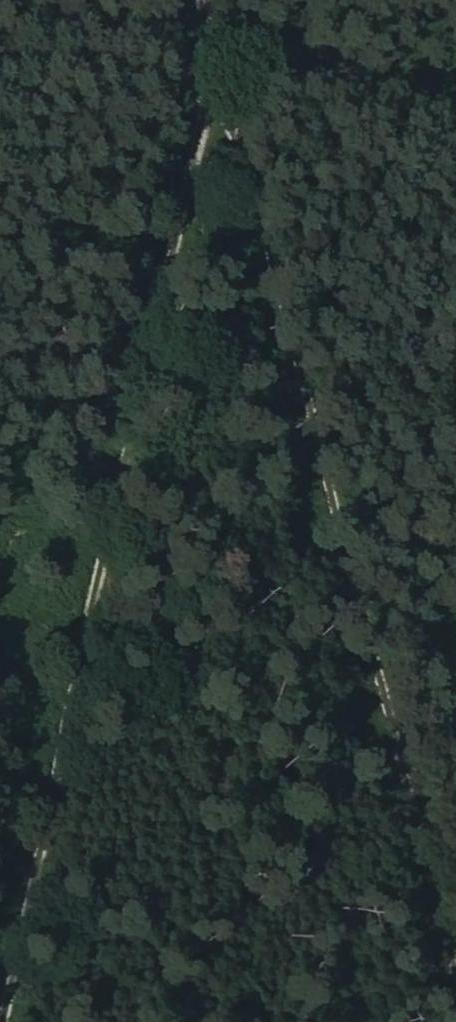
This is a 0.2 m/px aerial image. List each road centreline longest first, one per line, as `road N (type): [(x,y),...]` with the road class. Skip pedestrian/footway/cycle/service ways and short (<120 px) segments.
road 1 (track): [(198,0),(455,972)]
road 2 (track): [(217,77),(11,1021)]
road 3 (track): [(247,0),(455,55)]

